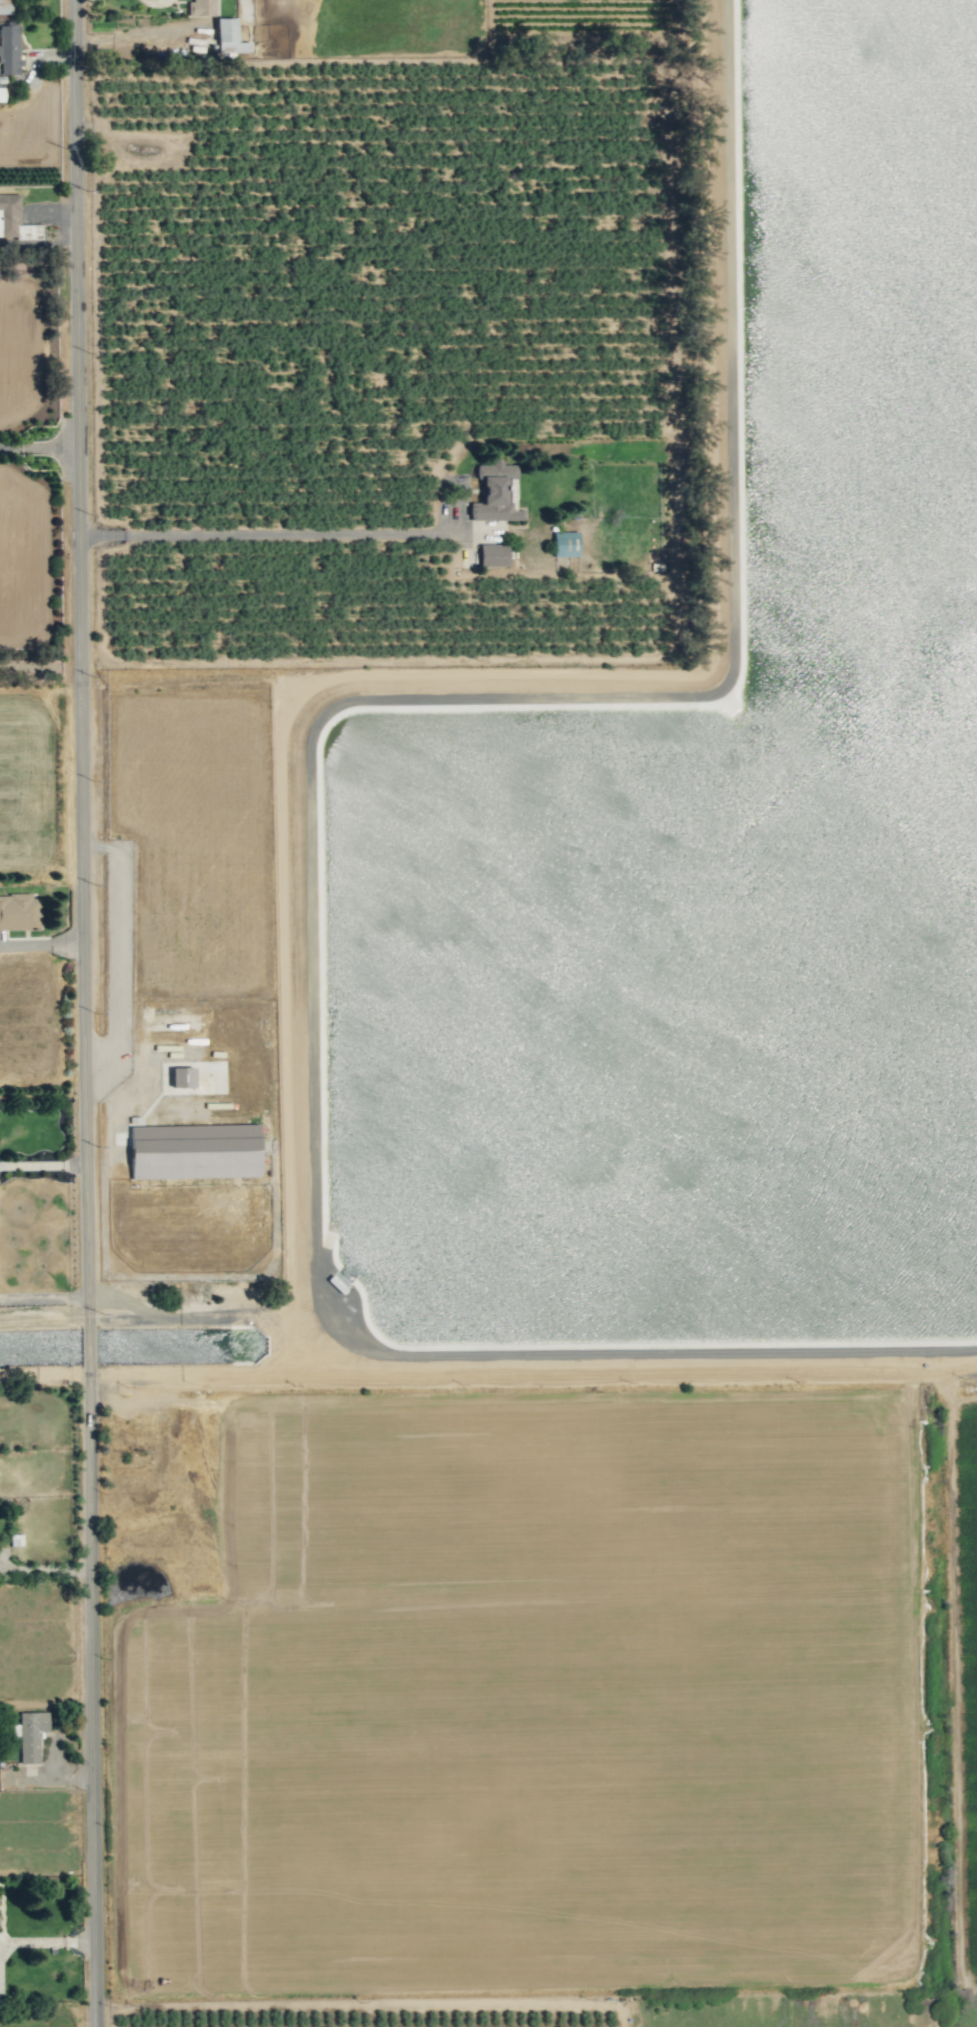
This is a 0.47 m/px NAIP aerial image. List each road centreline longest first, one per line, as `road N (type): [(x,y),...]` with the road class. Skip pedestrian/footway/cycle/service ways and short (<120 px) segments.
road 1 (residential): [(98,2026),(74,0)]

